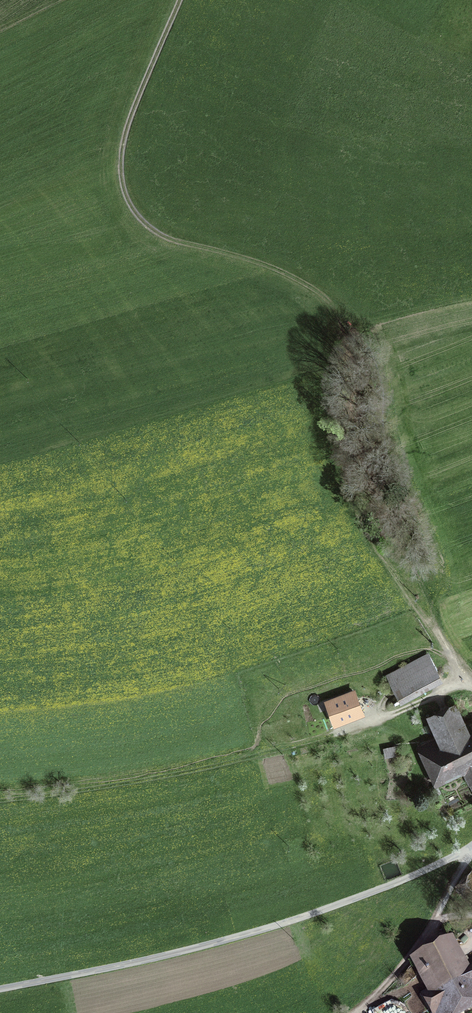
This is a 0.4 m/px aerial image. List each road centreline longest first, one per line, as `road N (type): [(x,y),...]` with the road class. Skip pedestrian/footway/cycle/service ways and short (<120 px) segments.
road 1 (unclassified): [(471,849),(301,919),(0,991)]
road 2 (track): [(471,681),(385,512),(365,457),(349,343),(319,300),(282,278)]
road 3 (track): [(179,0),(120,150),(128,204),(168,239),(282,278)]
road 4 (track): [(348,1012),(407,959),(471,851)]

